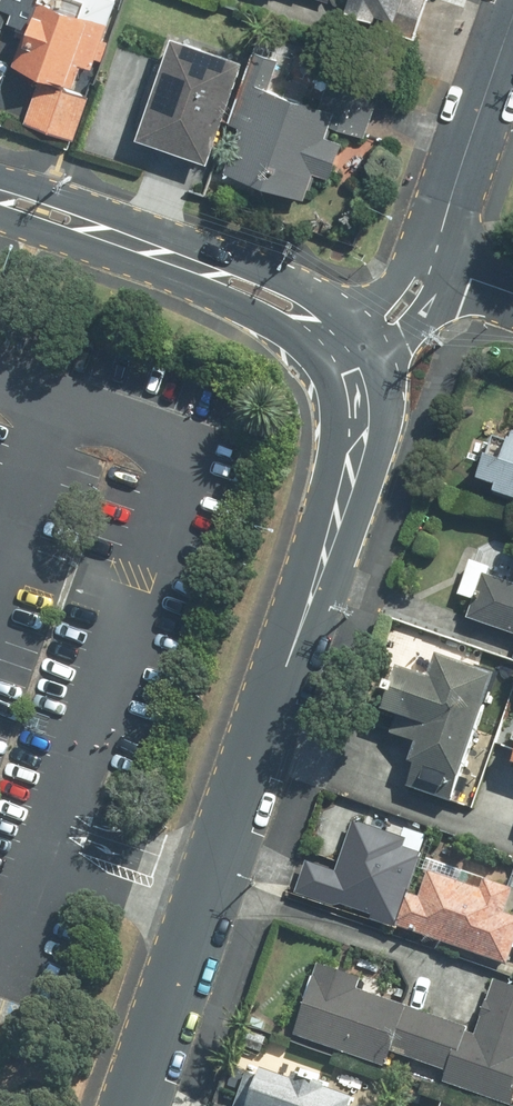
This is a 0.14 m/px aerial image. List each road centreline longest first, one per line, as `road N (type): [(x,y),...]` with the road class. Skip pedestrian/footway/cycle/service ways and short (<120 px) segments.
road 1 (tertiary): [(278,692),(126,1105)]
road 2 (tertiary): [(0,182),(293,286),(325,302),(353,331)]
road 3 (tertiary): [(326,363),(269,318),(0,216)]
road 4 (tertiary): [(370,360),(381,419),(370,475),(342,558),(278,692)]
road 5 (tertiary): [(278,692),(335,443),(336,396),(326,363)]
road 6 (residential): [(512,28),(433,260)]
road 7 (tertiary): [(433,260),(408,330),(370,360)]

